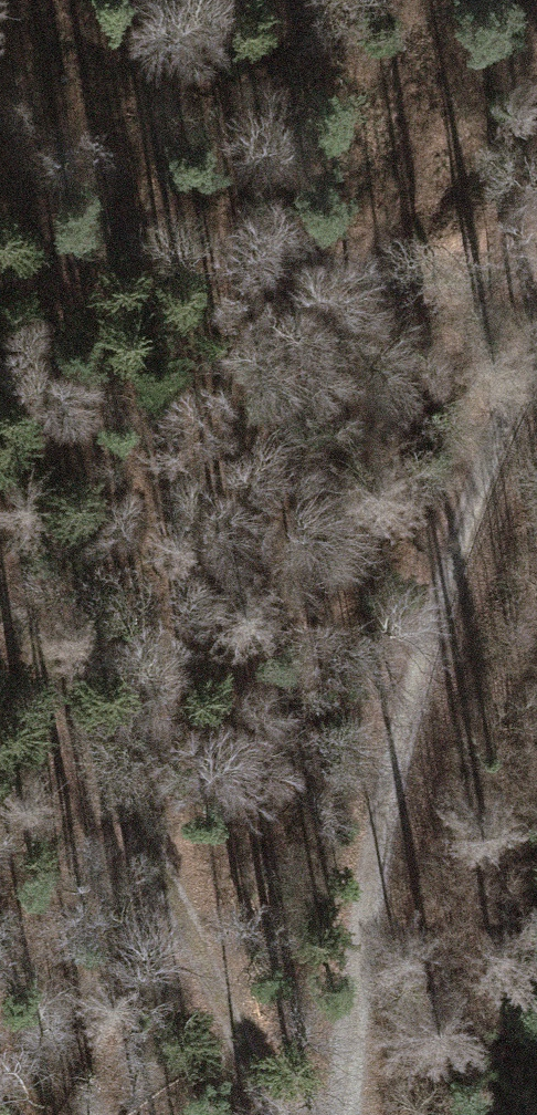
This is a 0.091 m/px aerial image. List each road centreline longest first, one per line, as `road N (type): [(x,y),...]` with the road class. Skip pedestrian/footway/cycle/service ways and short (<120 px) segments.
road 1 (track): [(536,399),(470,544),(389,819),(347,1114)]
road 2 (track): [(301,1114),(183,914),(25,609),(0,601)]
road 3 (track): [(0,255),(27,241),(230,237),(414,286),(536,275)]

